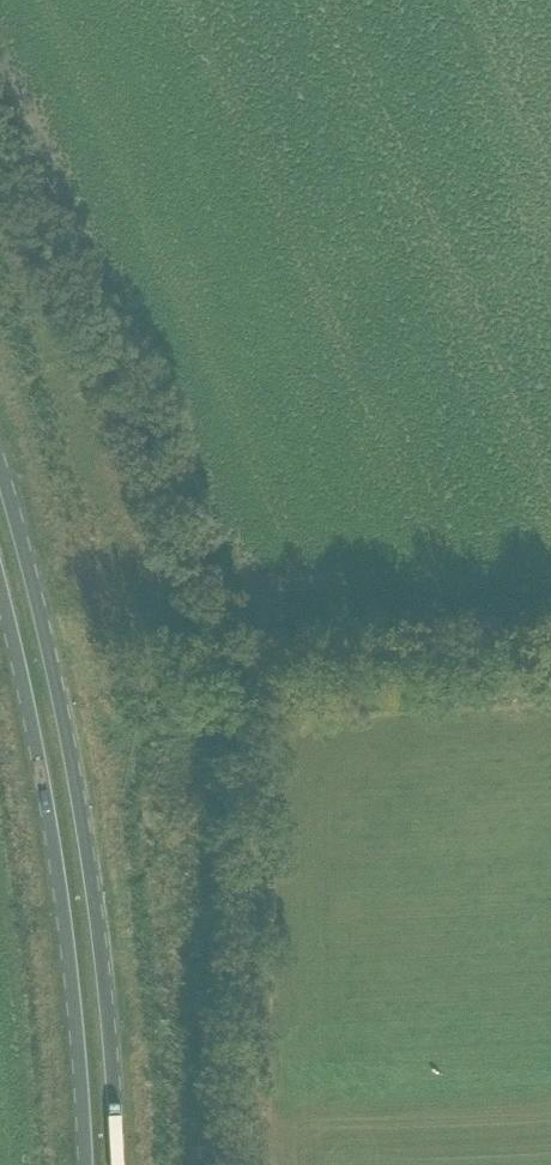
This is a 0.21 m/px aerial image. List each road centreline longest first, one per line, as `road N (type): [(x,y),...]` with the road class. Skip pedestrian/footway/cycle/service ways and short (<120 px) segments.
road 1 (track): [(244,1164),(258,698),(277,682),(550,669)]
road 2 (primary): [(116,1164),(88,865),(57,689),(0,466)]
road 3 (primary): [(0,582),(58,864),(85,1164)]

